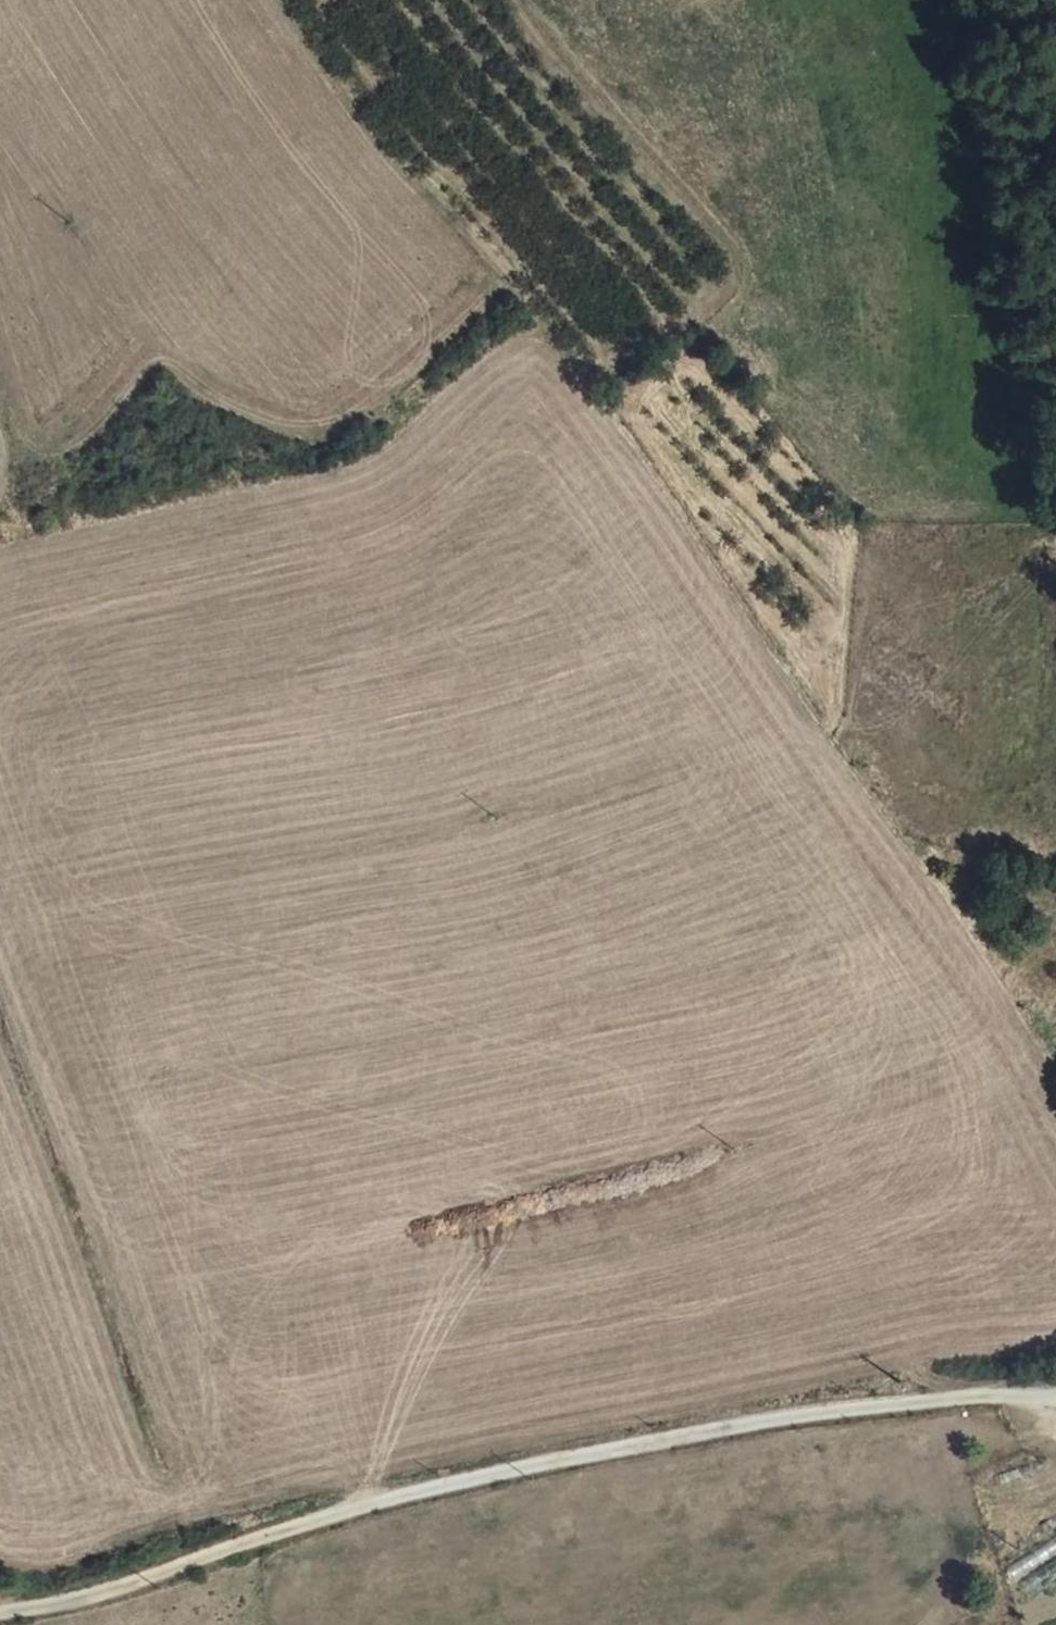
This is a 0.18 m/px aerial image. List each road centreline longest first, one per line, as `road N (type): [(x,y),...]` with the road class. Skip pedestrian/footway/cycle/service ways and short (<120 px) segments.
road 1 (track): [(0,1619),(377,1507),(697,1435),(1055,1381)]
road 2 (track): [(0,1560),(91,1549),(266,1508),(377,1507)]

